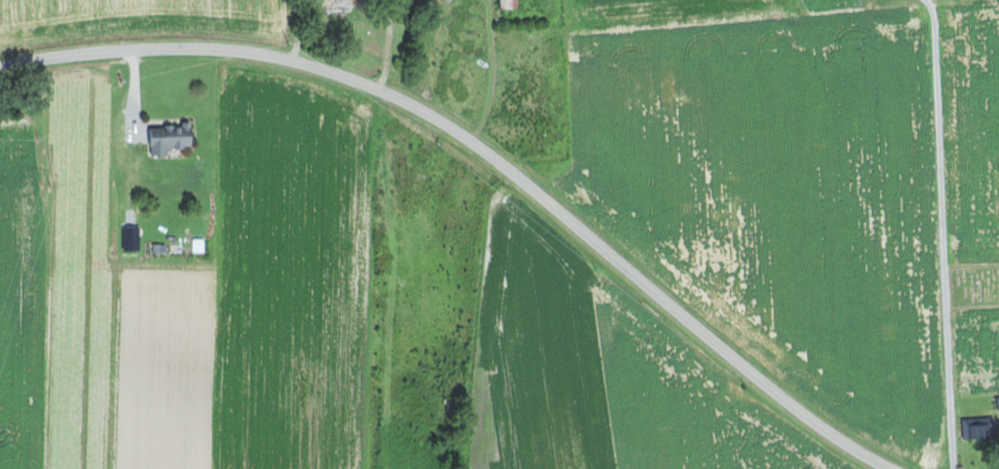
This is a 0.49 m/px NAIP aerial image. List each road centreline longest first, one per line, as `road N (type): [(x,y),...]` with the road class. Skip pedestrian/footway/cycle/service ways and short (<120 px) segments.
road 1 (residential): [(883,468),(757,381),(546,201),(402,102),(319,69),(258,56),(122,54),(0,68)]
road 2 (residential): [(948,468),(913,40)]

